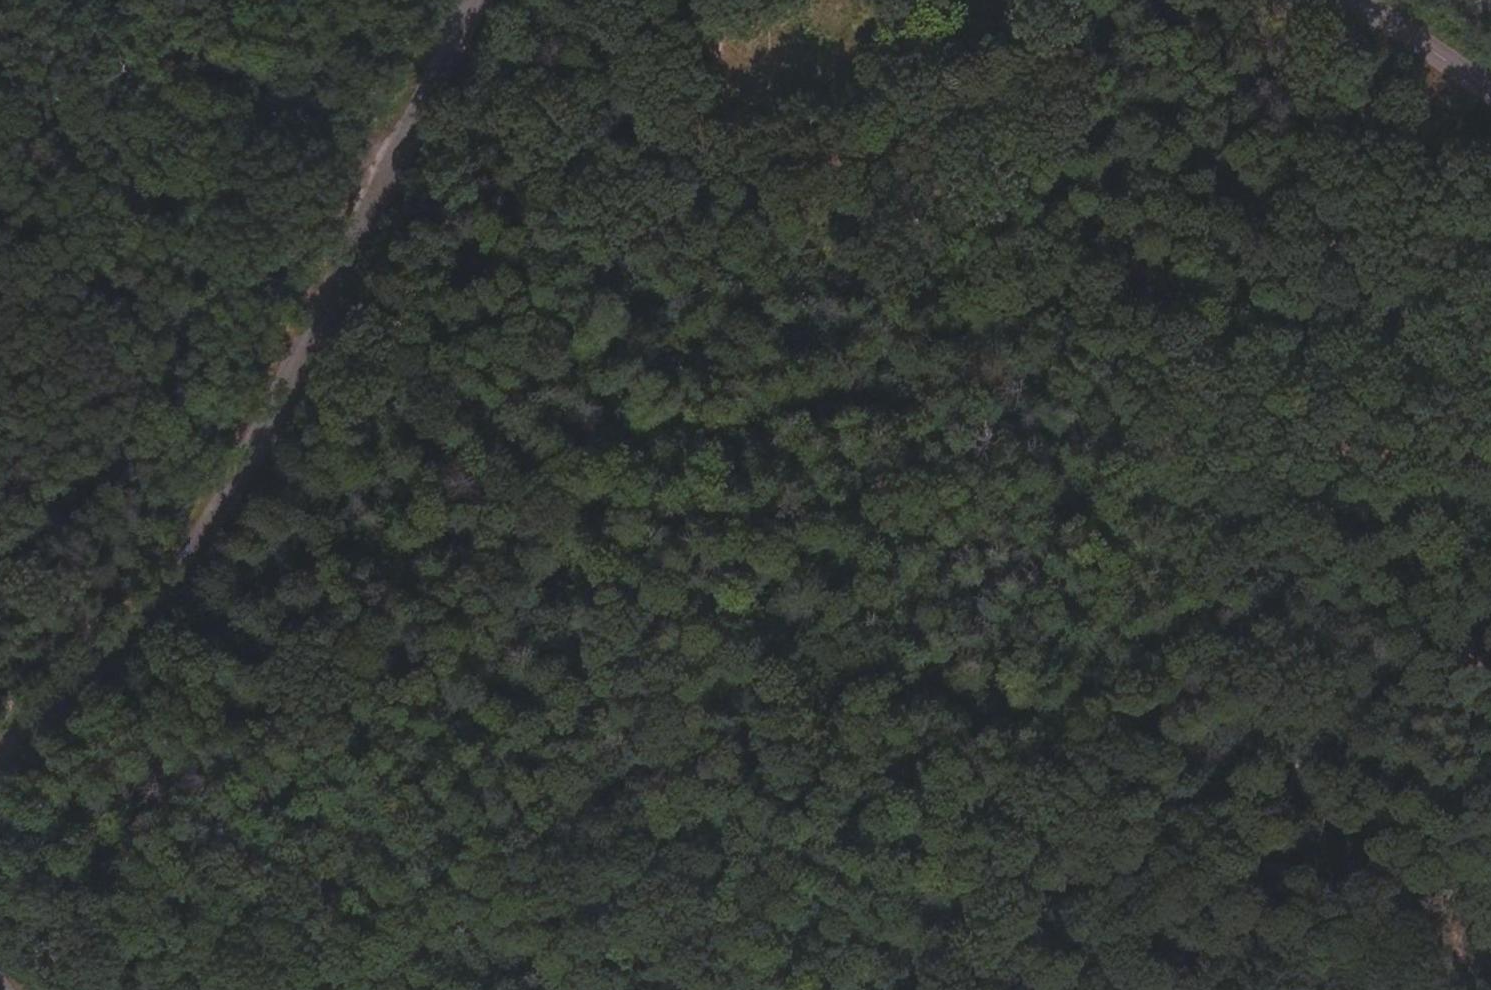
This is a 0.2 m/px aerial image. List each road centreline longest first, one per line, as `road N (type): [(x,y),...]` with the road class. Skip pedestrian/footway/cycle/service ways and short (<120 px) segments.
road 1 (tertiary): [(0,763),(121,647),(274,426),(474,0)]
road 2 (tertiary): [(1351,0),(1490,93)]

